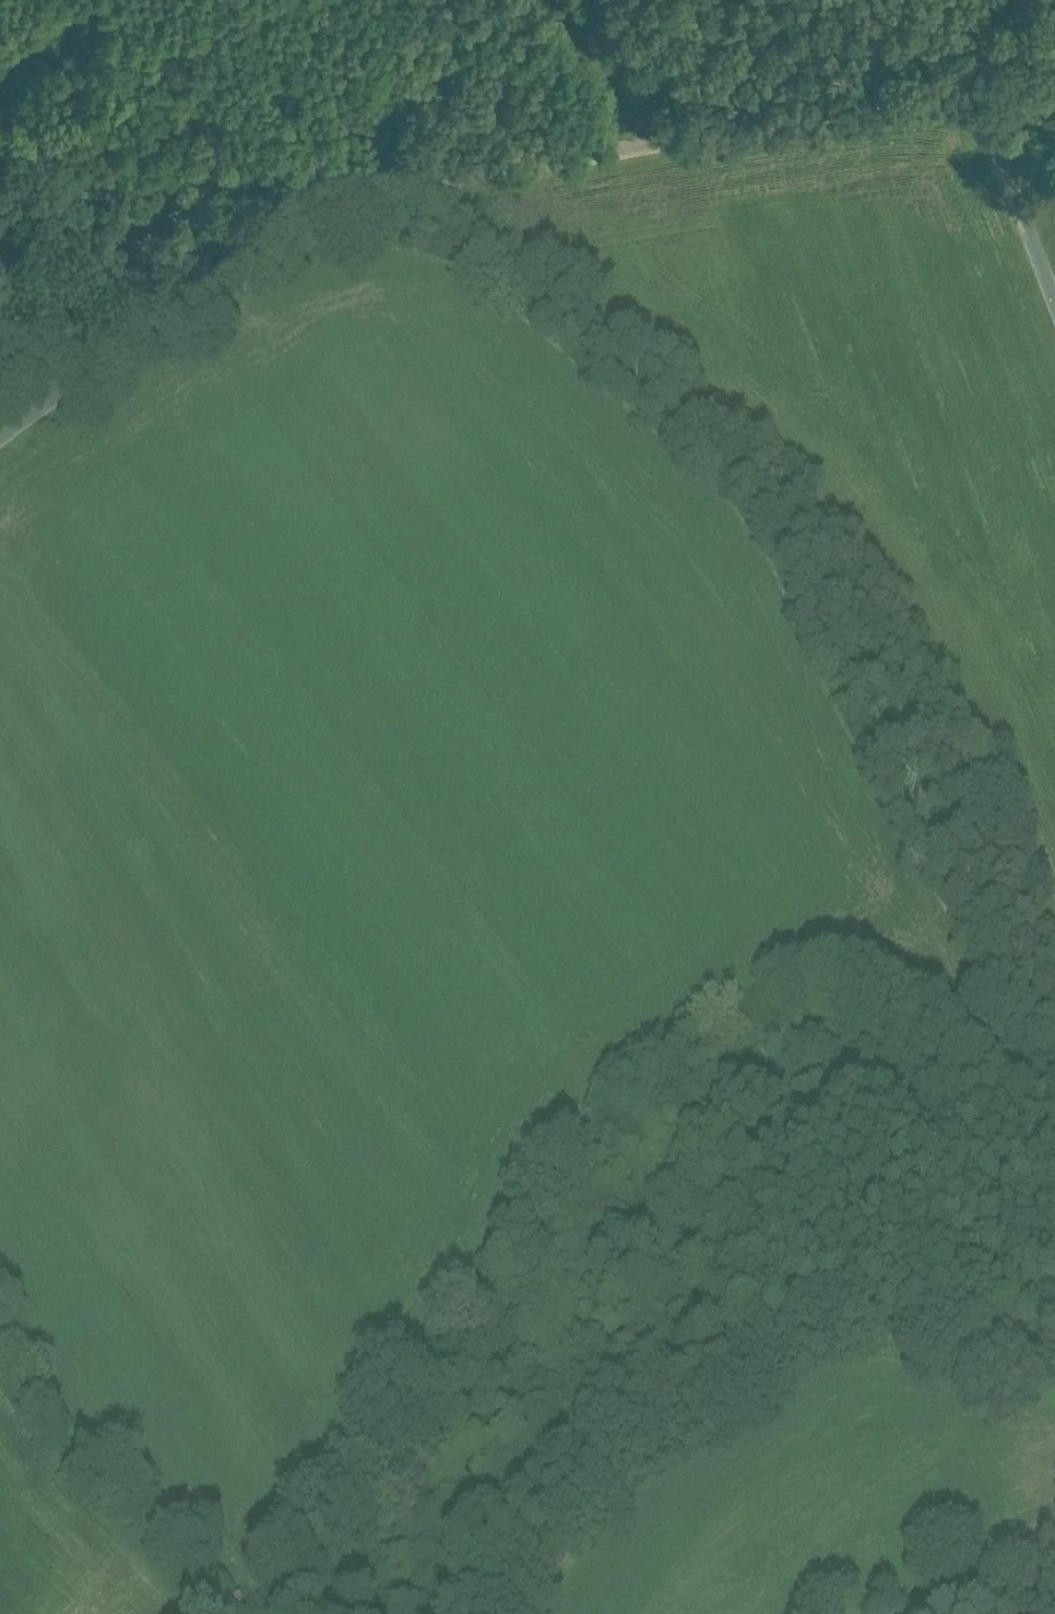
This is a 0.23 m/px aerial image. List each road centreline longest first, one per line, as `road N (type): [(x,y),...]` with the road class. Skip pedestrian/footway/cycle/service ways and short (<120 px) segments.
road 1 (unclassified): [(1054,313),(985,128),(958,107),(930,99),(456,179),(361,208),(276,248),(0,443)]
road 2 (tertiary): [(933,1613),(1054,1541)]

